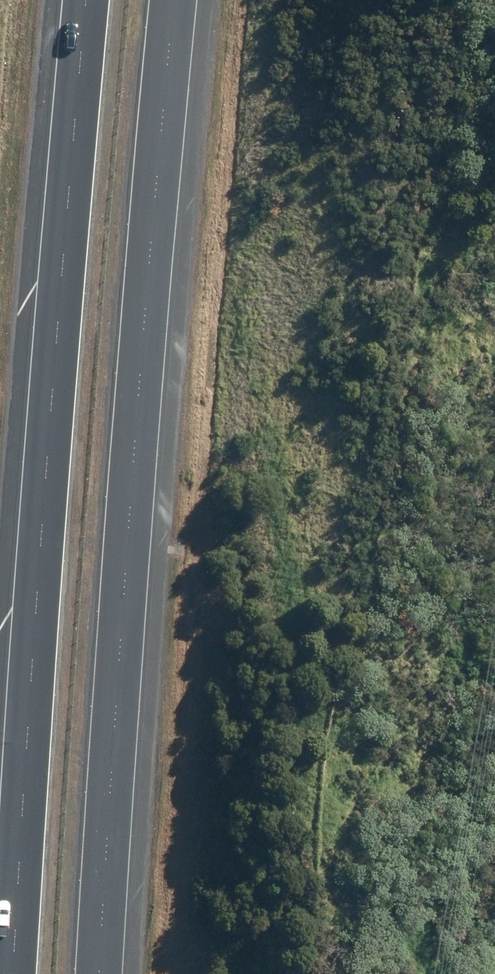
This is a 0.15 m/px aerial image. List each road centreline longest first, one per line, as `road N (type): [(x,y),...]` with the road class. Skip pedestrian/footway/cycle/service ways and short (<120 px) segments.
road 1 (motorway): [(175,0),(100,973)]
road 2 (motorway): [(12,973),(85,0)]

